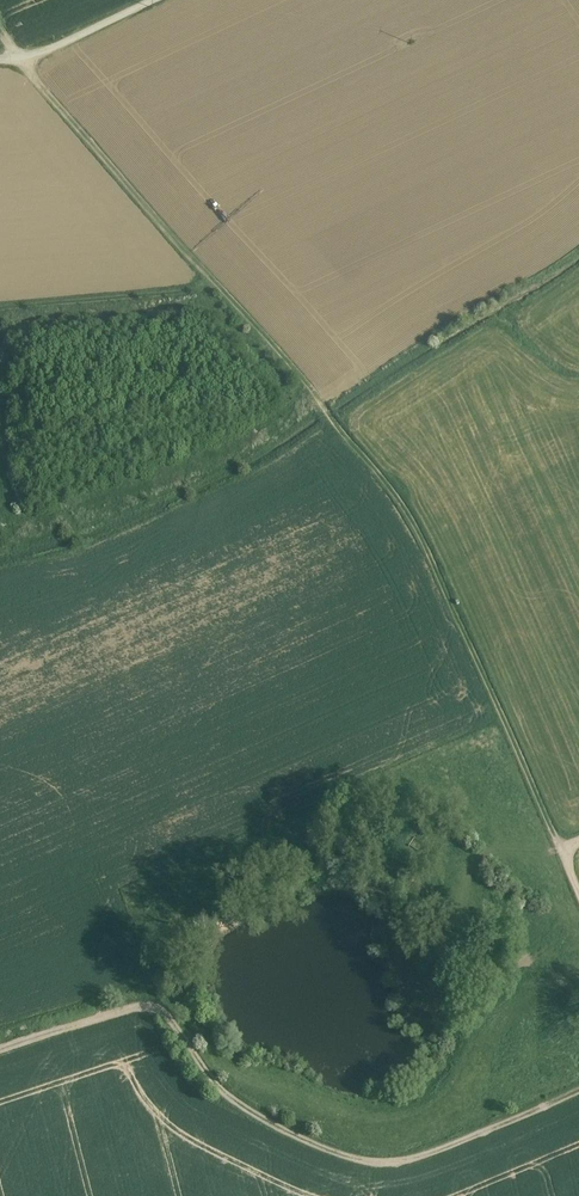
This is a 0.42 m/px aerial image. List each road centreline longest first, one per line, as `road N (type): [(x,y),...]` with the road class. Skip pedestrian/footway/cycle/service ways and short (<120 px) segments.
road 1 (track): [(578,1085),(402,1161),(360,1160),(244,1105),(201,1066),(155,992),(0,1048)]
road 2 (track): [(337,425),(414,513),(562,848)]
road 3 (unclassified): [(0,59),(46,51),(156,0)]

